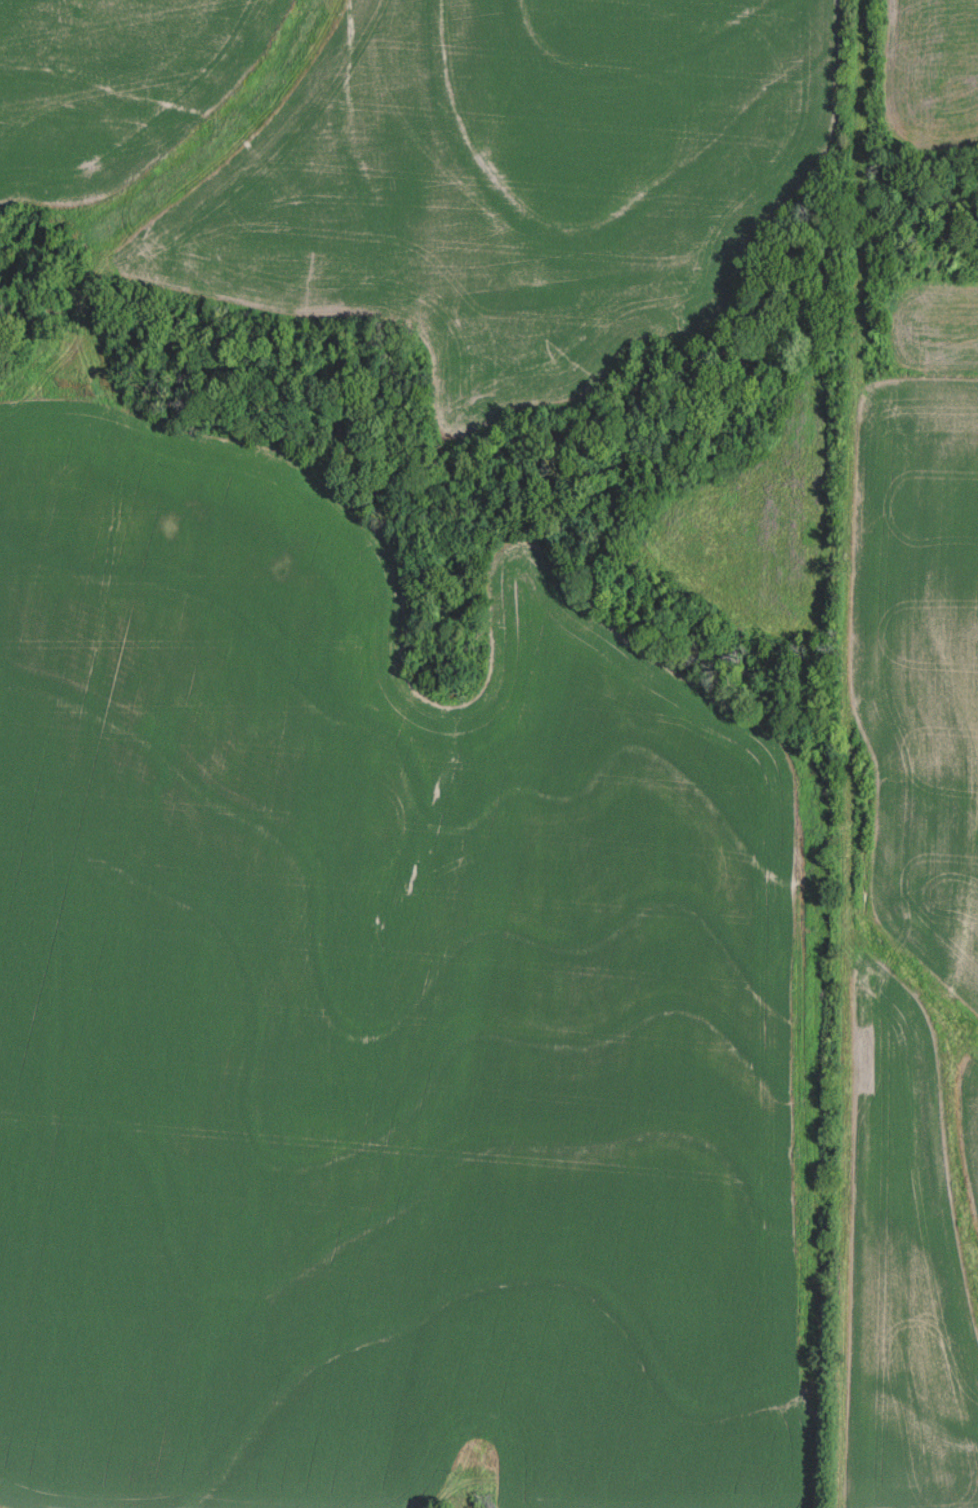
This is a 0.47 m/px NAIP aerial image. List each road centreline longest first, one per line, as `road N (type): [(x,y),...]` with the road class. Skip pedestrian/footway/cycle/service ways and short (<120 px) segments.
road 1 (track): [(842,1507),(867,0)]

